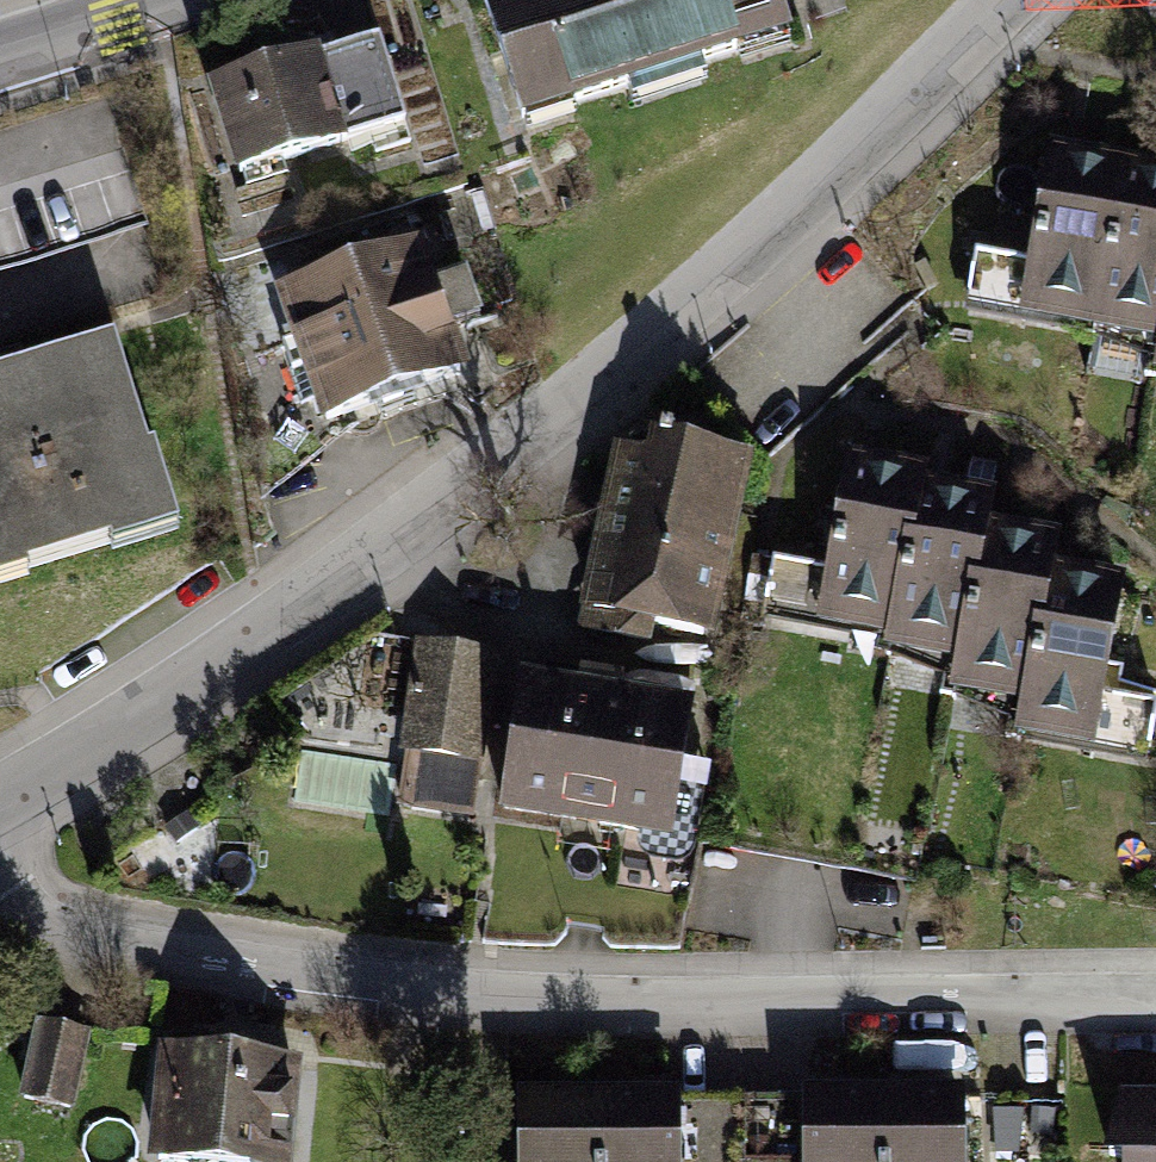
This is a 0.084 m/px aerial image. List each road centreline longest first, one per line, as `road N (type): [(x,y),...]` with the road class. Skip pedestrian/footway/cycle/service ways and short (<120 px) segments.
road 1 (unclassified): [(0,802),(508,462),(1009,0)]
road 2 (residential): [(0,880),(92,952),(536,1012),(1155,1005)]
road 3 (residential): [(0,51),(156,0)]

